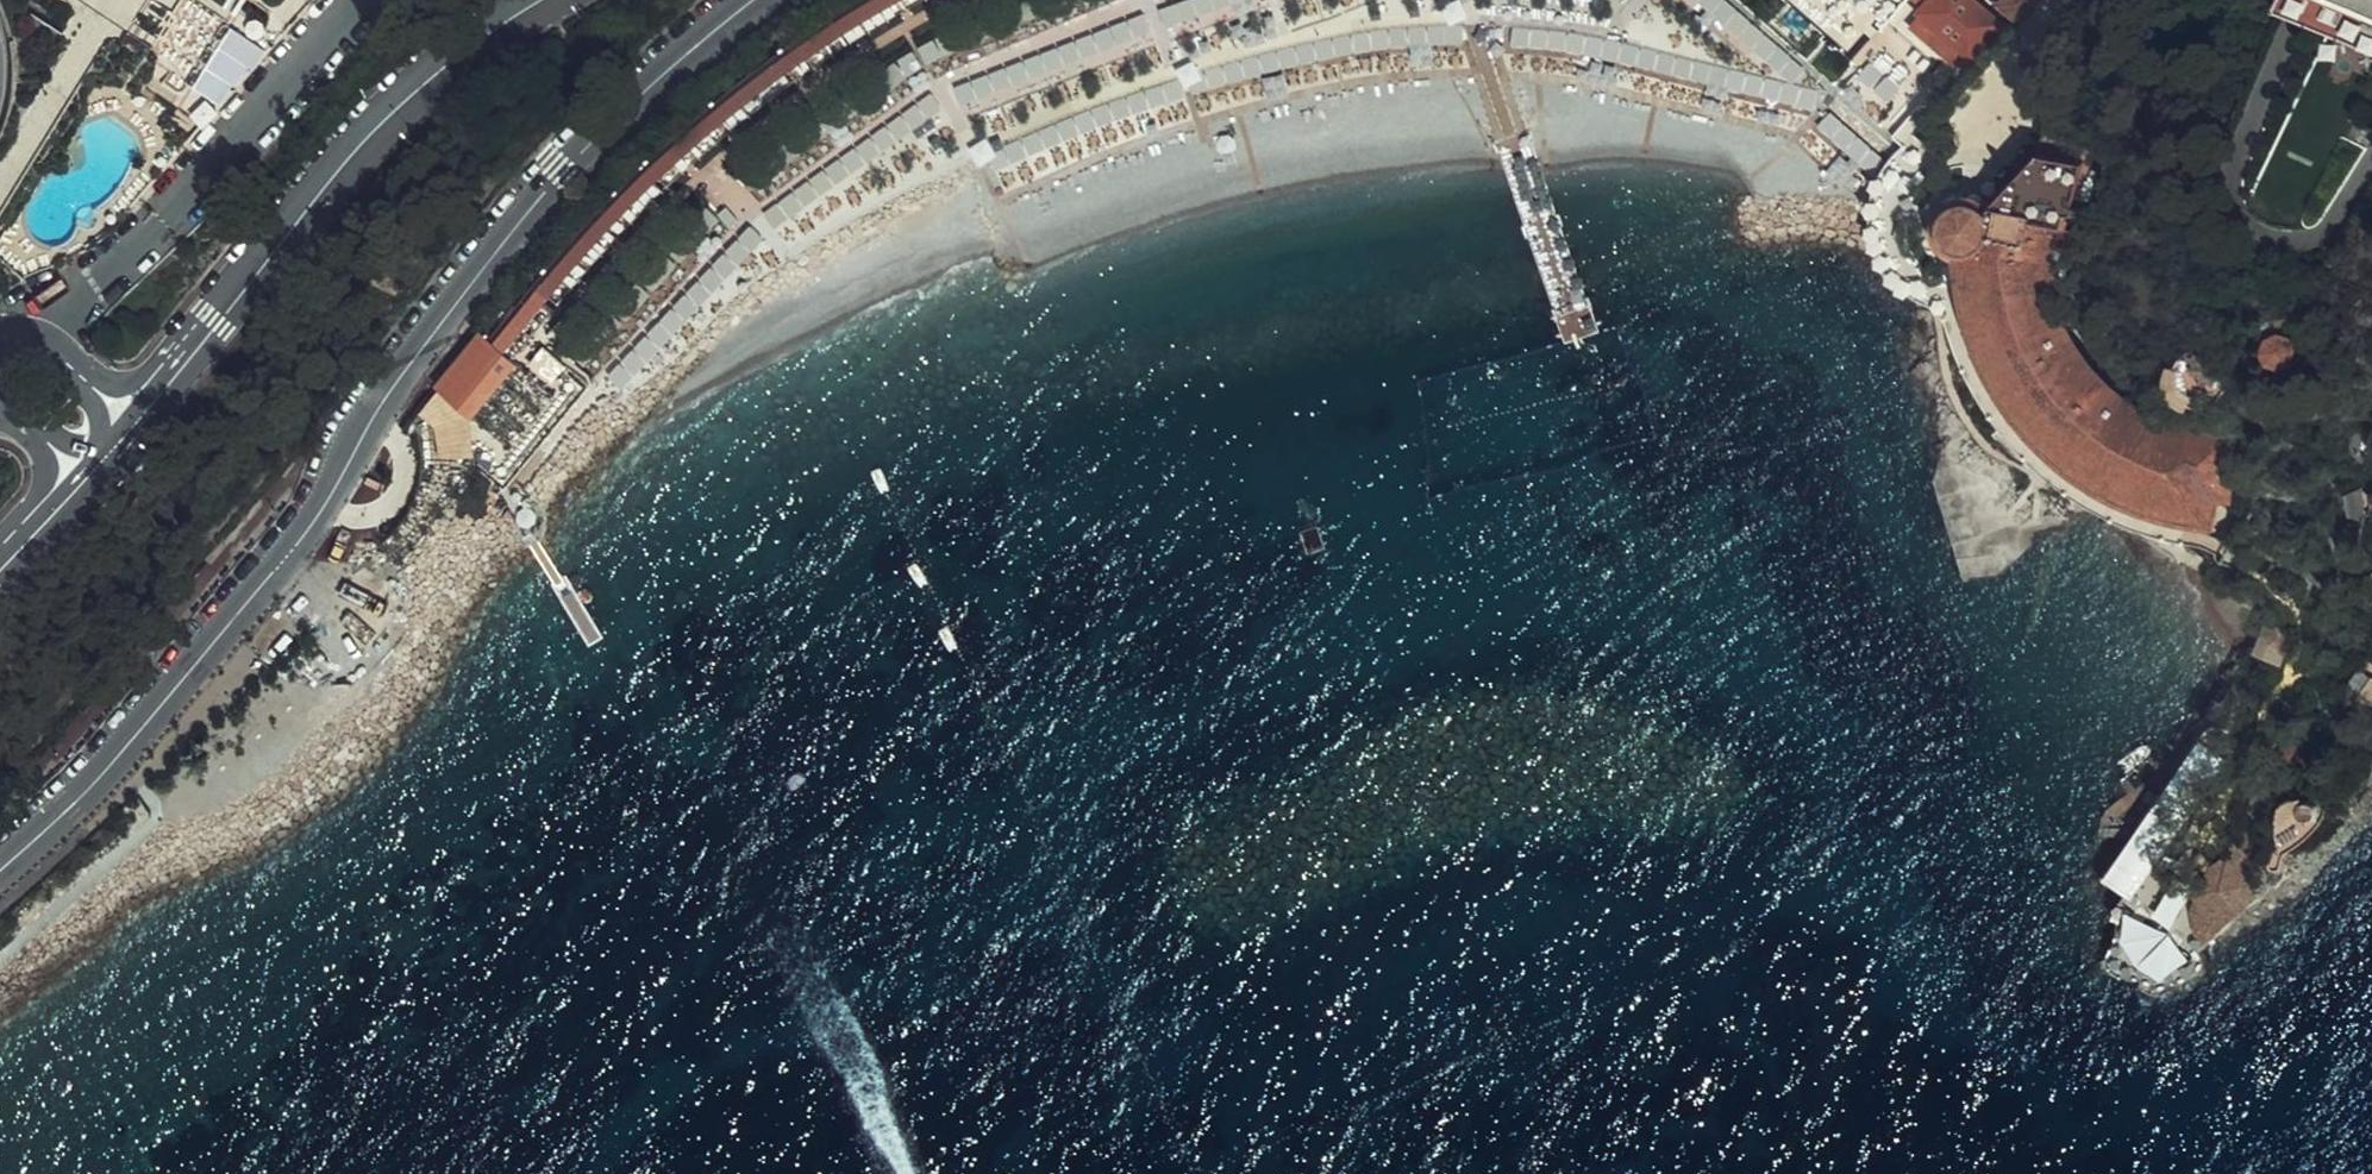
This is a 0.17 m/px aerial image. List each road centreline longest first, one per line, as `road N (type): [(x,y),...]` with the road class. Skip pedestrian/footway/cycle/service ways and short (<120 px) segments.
road 1 (tertiary): [(0,876),(68,811),(281,563),(419,350),(562,176),(755,0)]
road 2 (tertiary): [(538,0),(464,45),(375,122),(180,365)]
road 3 (residential): [(50,345),(97,287),(170,223),(365,0)]

